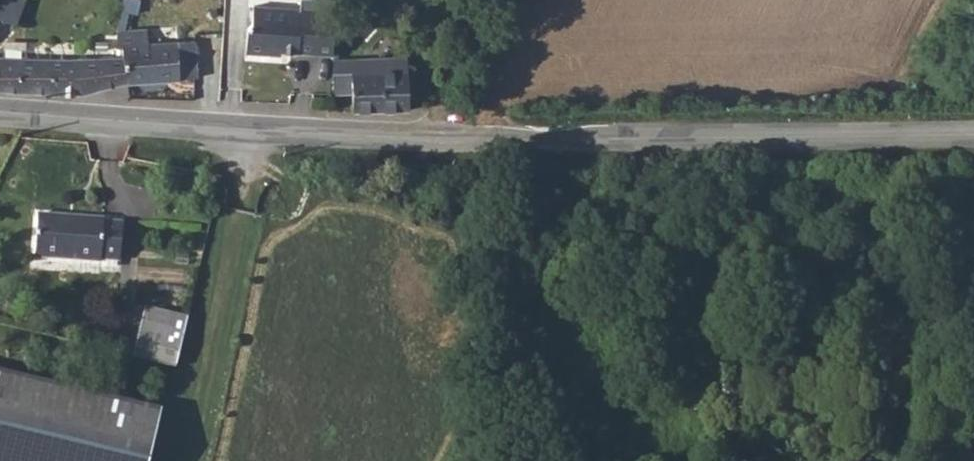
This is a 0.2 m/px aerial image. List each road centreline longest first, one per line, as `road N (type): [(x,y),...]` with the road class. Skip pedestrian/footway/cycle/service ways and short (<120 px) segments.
road 1 (secondary): [(0,110),(382,138),(973,134)]
road 2 (track): [(503,136),(464,263),(514,460)]
road 3 (track): [(251,130),(188,460)]
road 4 (track): [(435,137),(496,0)]

